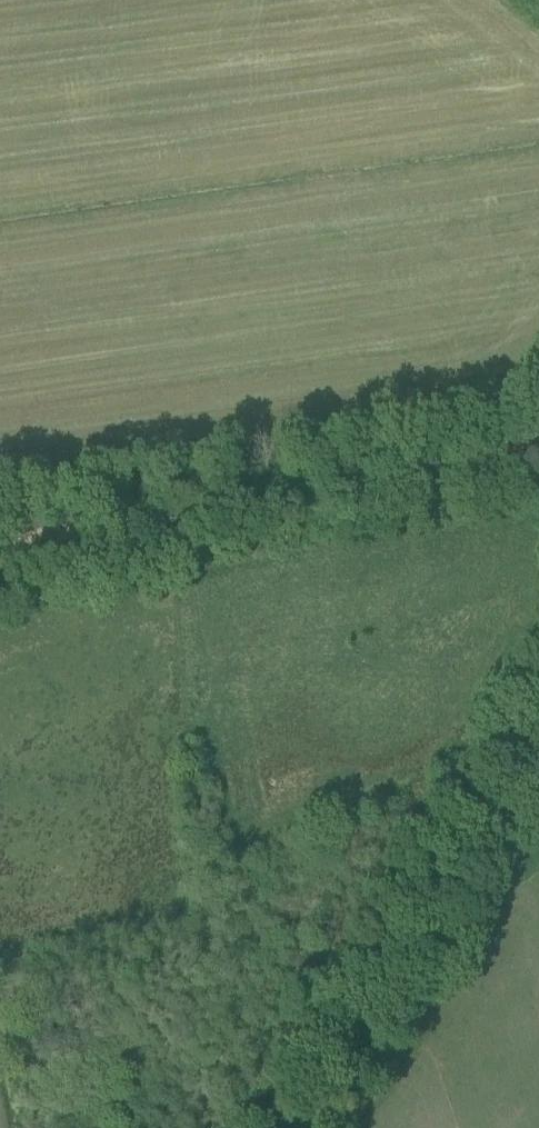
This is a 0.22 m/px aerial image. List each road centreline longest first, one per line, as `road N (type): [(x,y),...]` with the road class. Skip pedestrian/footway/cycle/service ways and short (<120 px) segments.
road 1 (track): [(538,438),(499,464),(420,484),(0,548)]

